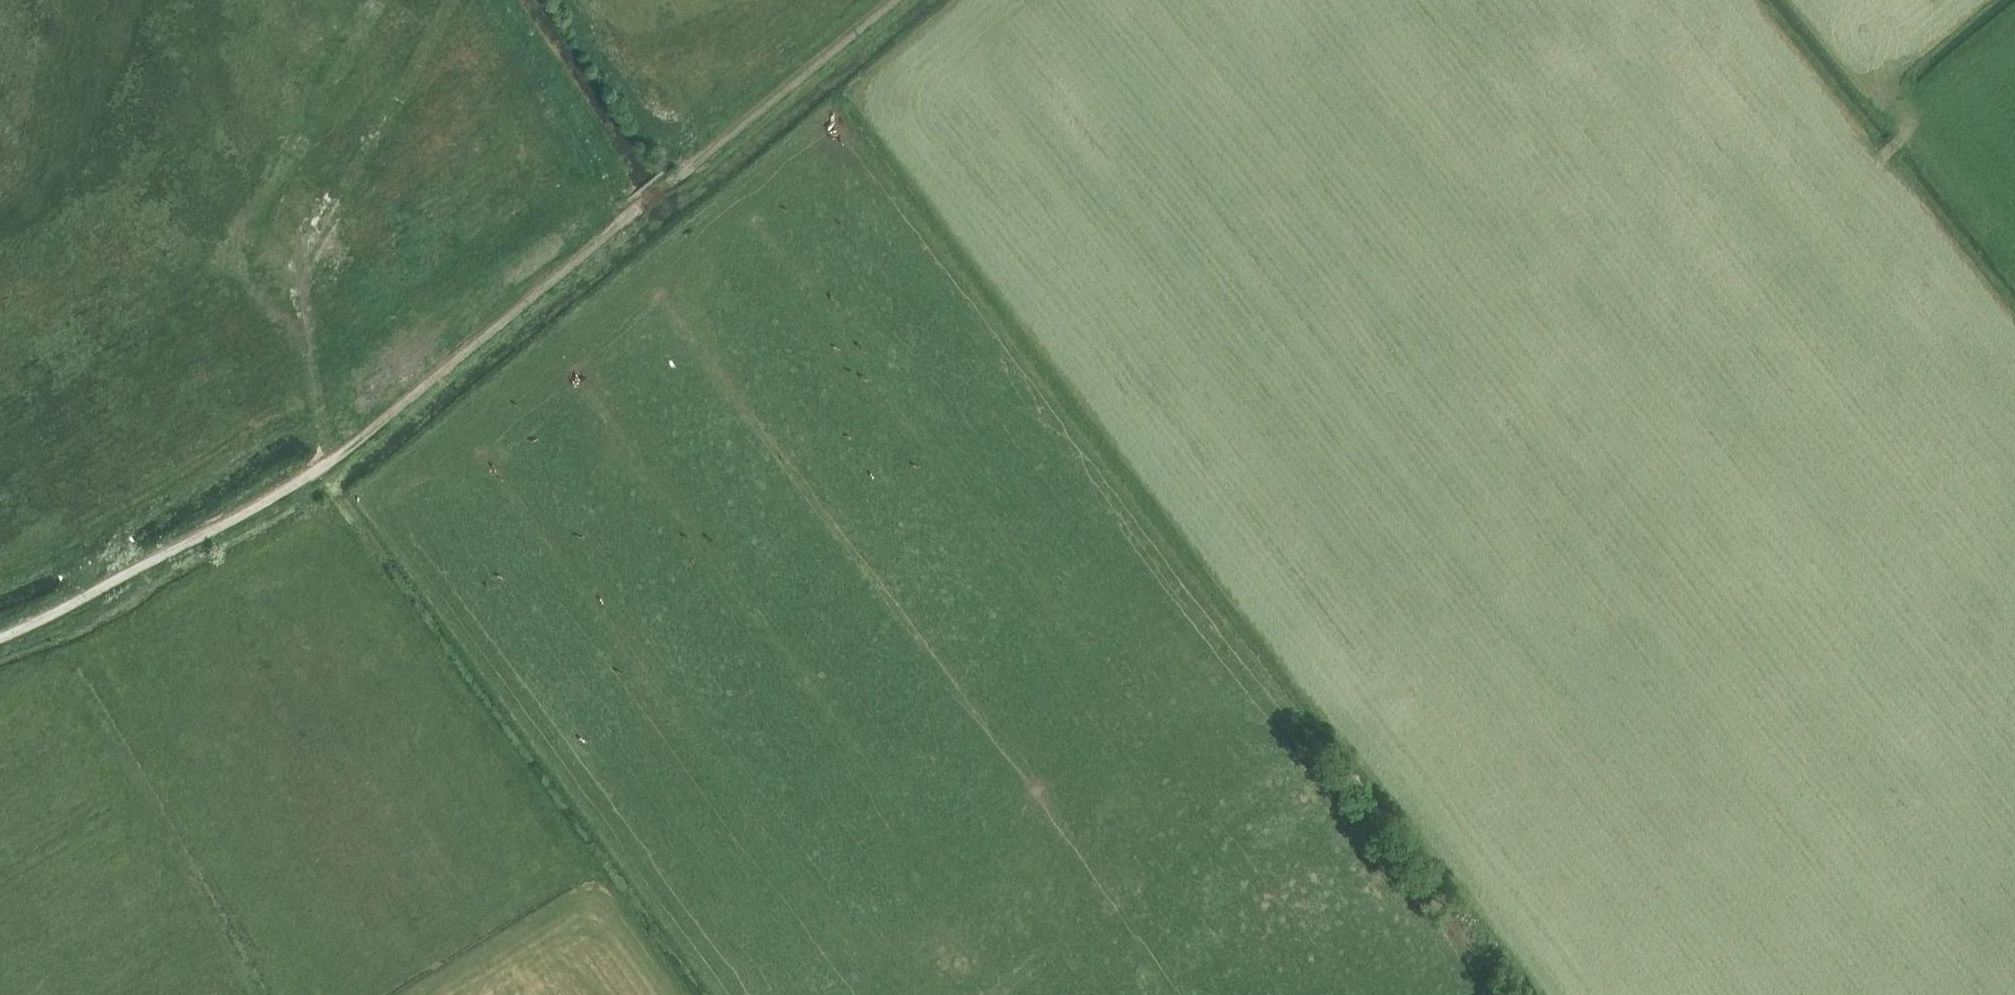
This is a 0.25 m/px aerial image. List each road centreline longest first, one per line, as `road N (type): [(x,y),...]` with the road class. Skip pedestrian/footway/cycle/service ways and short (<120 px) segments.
road 1 (track): [(0,639),(327,465),(623,223)]
road 2 (track): [(687,169),(876,0)]

